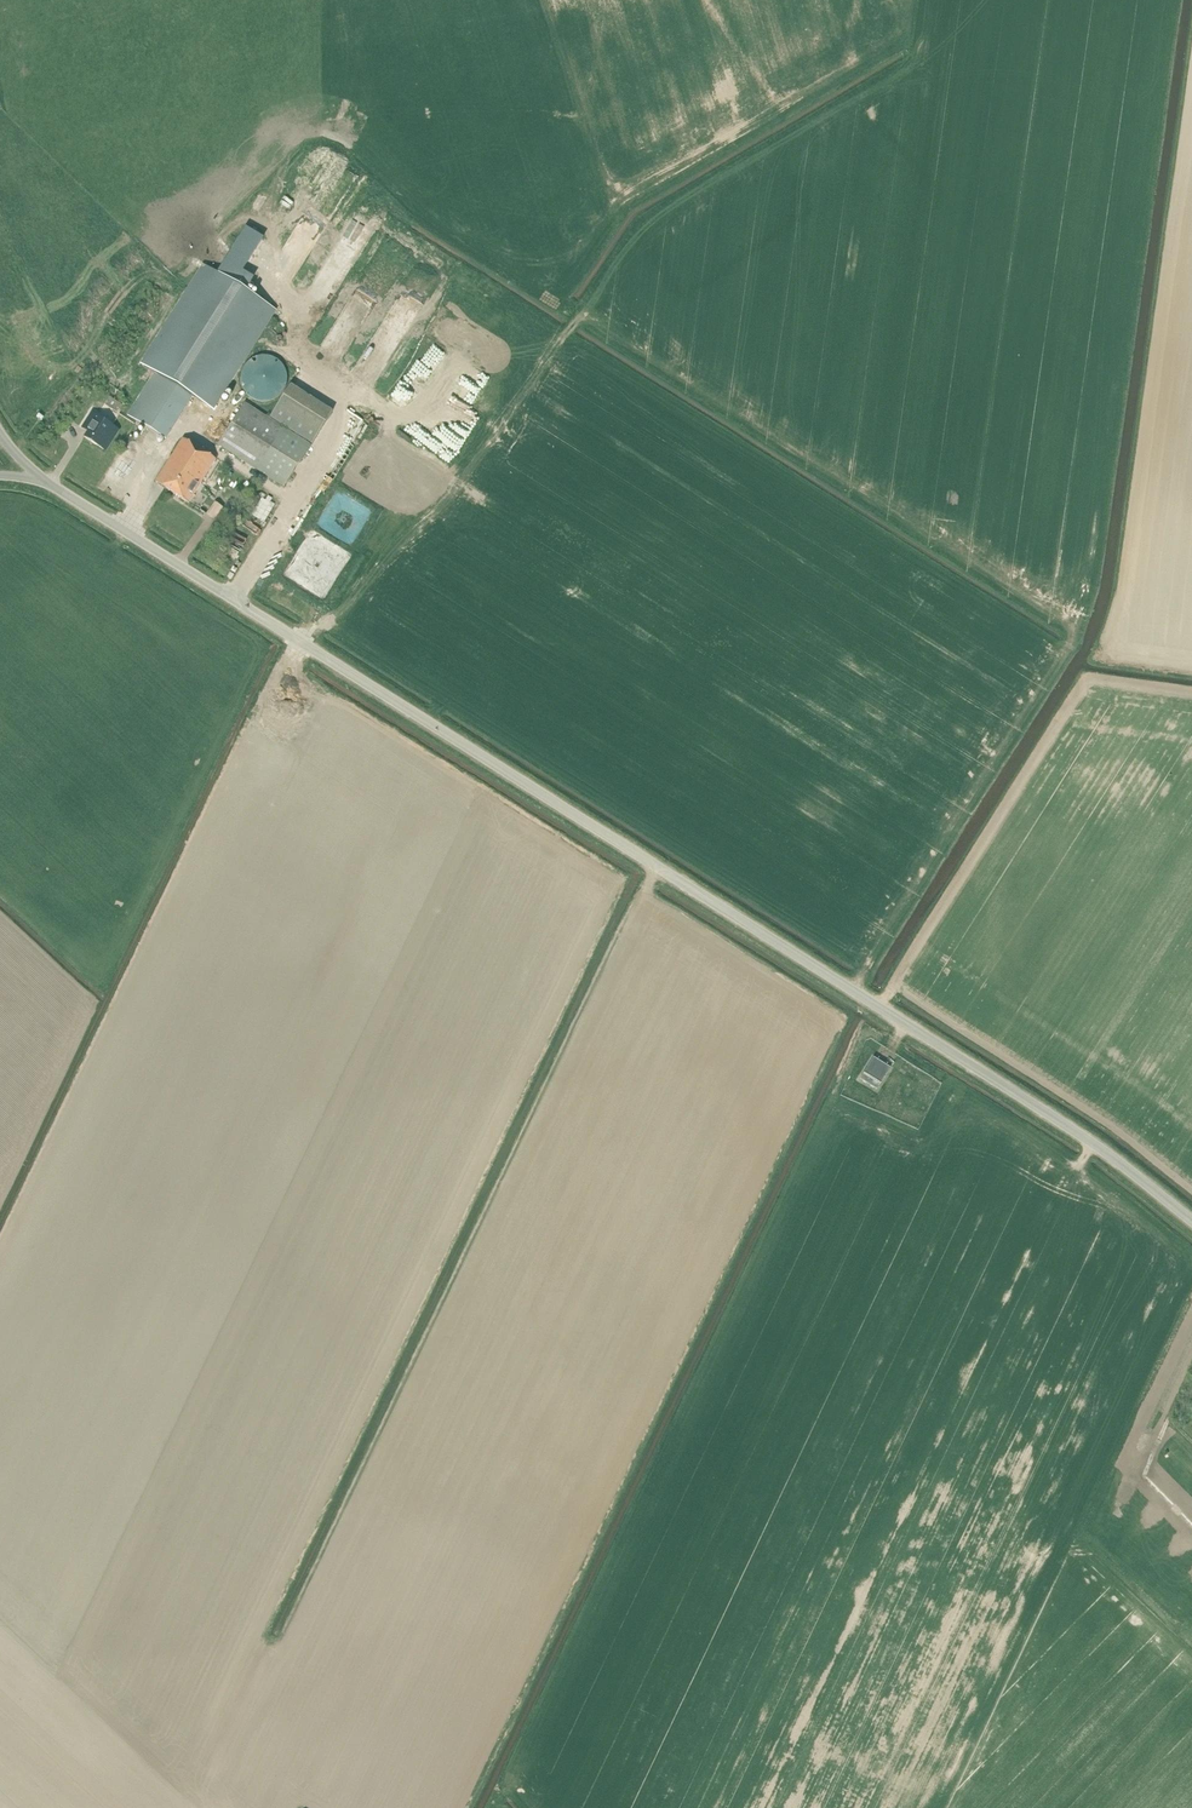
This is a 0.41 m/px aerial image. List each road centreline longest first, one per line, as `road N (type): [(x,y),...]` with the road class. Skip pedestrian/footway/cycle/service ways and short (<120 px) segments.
road 1 (unclassified): [(1191,1220),(1036,1106),(42,479)]

